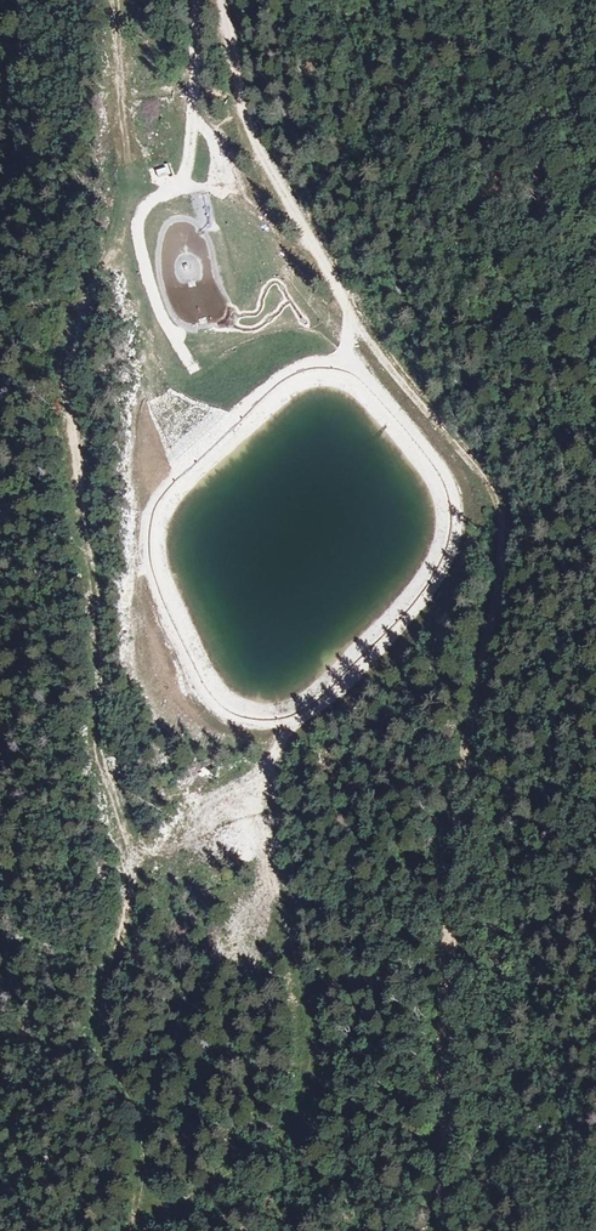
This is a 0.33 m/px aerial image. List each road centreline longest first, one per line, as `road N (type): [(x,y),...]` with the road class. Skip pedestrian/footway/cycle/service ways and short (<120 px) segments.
road 1 (track): [(350,361),(455,479),(459,550),(426,606),(318,709),(286,724),(255,773),(316,1083),(243,1157),(135,1224)]
road 2 (track): [(286,724),(231,719),(197,692),(143,575),(137,523),(160,479),(274,377),(350,361)]
road 3 (track): [(350,361),(351,310),(238,100),(224,0)]
road 4 (track): [(124,0),(136,153),(162,189)]
road 5 (track): [(145,850),(255,773)]
road 6 (track): [(192,122),(195,0)]

